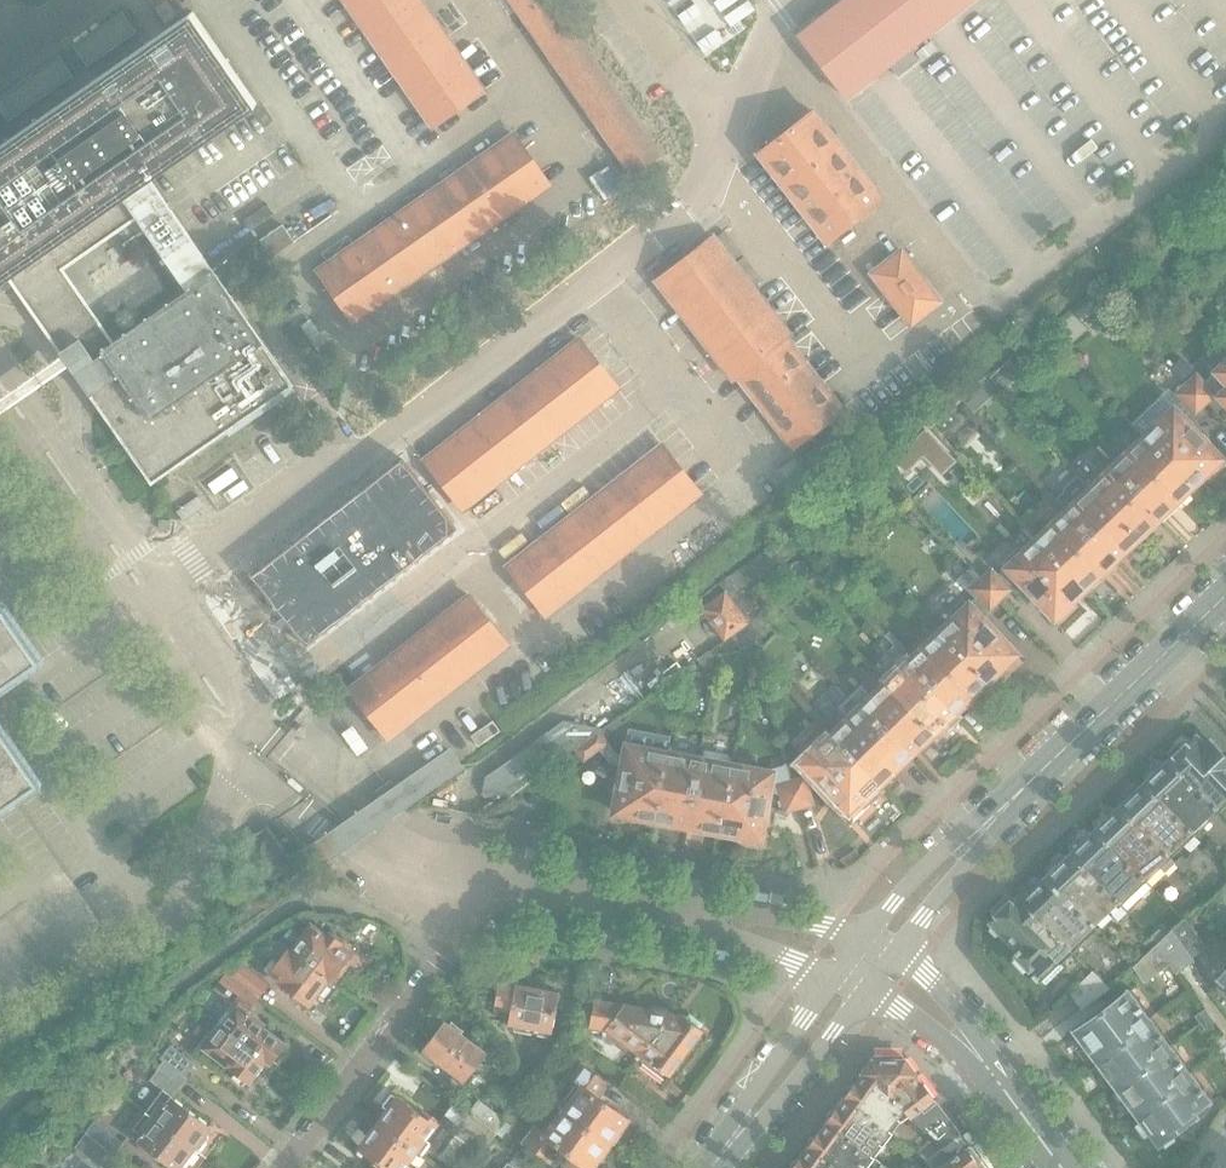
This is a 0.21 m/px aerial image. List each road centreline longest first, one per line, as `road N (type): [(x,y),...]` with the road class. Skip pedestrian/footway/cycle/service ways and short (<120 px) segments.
road 1 (primary): [(0,1084),(117,986),(1225,146)]
road 2 (primary): [(1225,44),(0,978)]
road 3 (residential): [(867,962),(955,857),(1225,595)]
road 4 (residential): [(867,962),(763,931),(479,873)]
road 5 (residential): [(479,873),(433,970),(284,1167)]
road 6 (residential): [(1065,1167),(956,1029),(867,962)]
road 7 (residential): [(716,1167),(867,962)]
road 8 (residential): [(311,801),(366,844),(479,873)]

